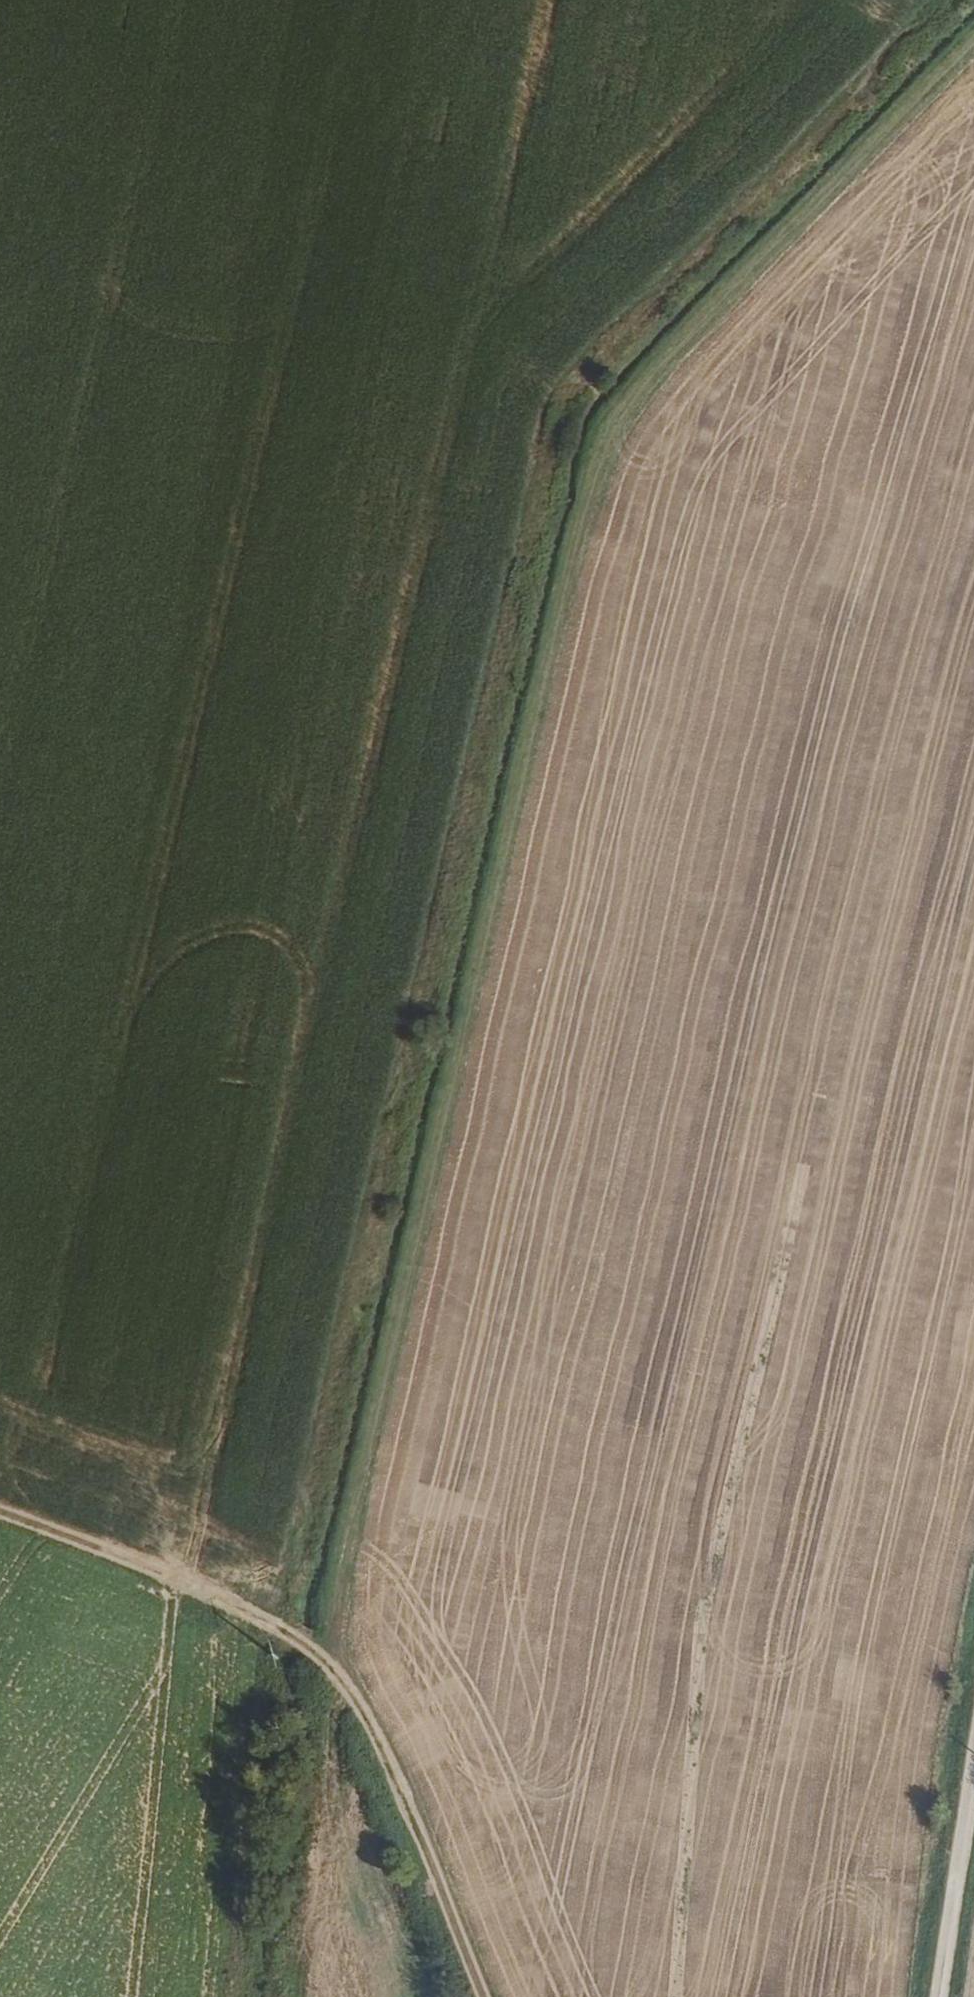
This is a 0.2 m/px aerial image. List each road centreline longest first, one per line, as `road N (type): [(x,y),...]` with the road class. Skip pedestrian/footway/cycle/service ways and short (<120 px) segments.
road 1 (track): [(0,1516),(190,1585),(313,1652),(353,1698),(481,1996)]
road 2 (track): [(973,1797),(939,1996)]

